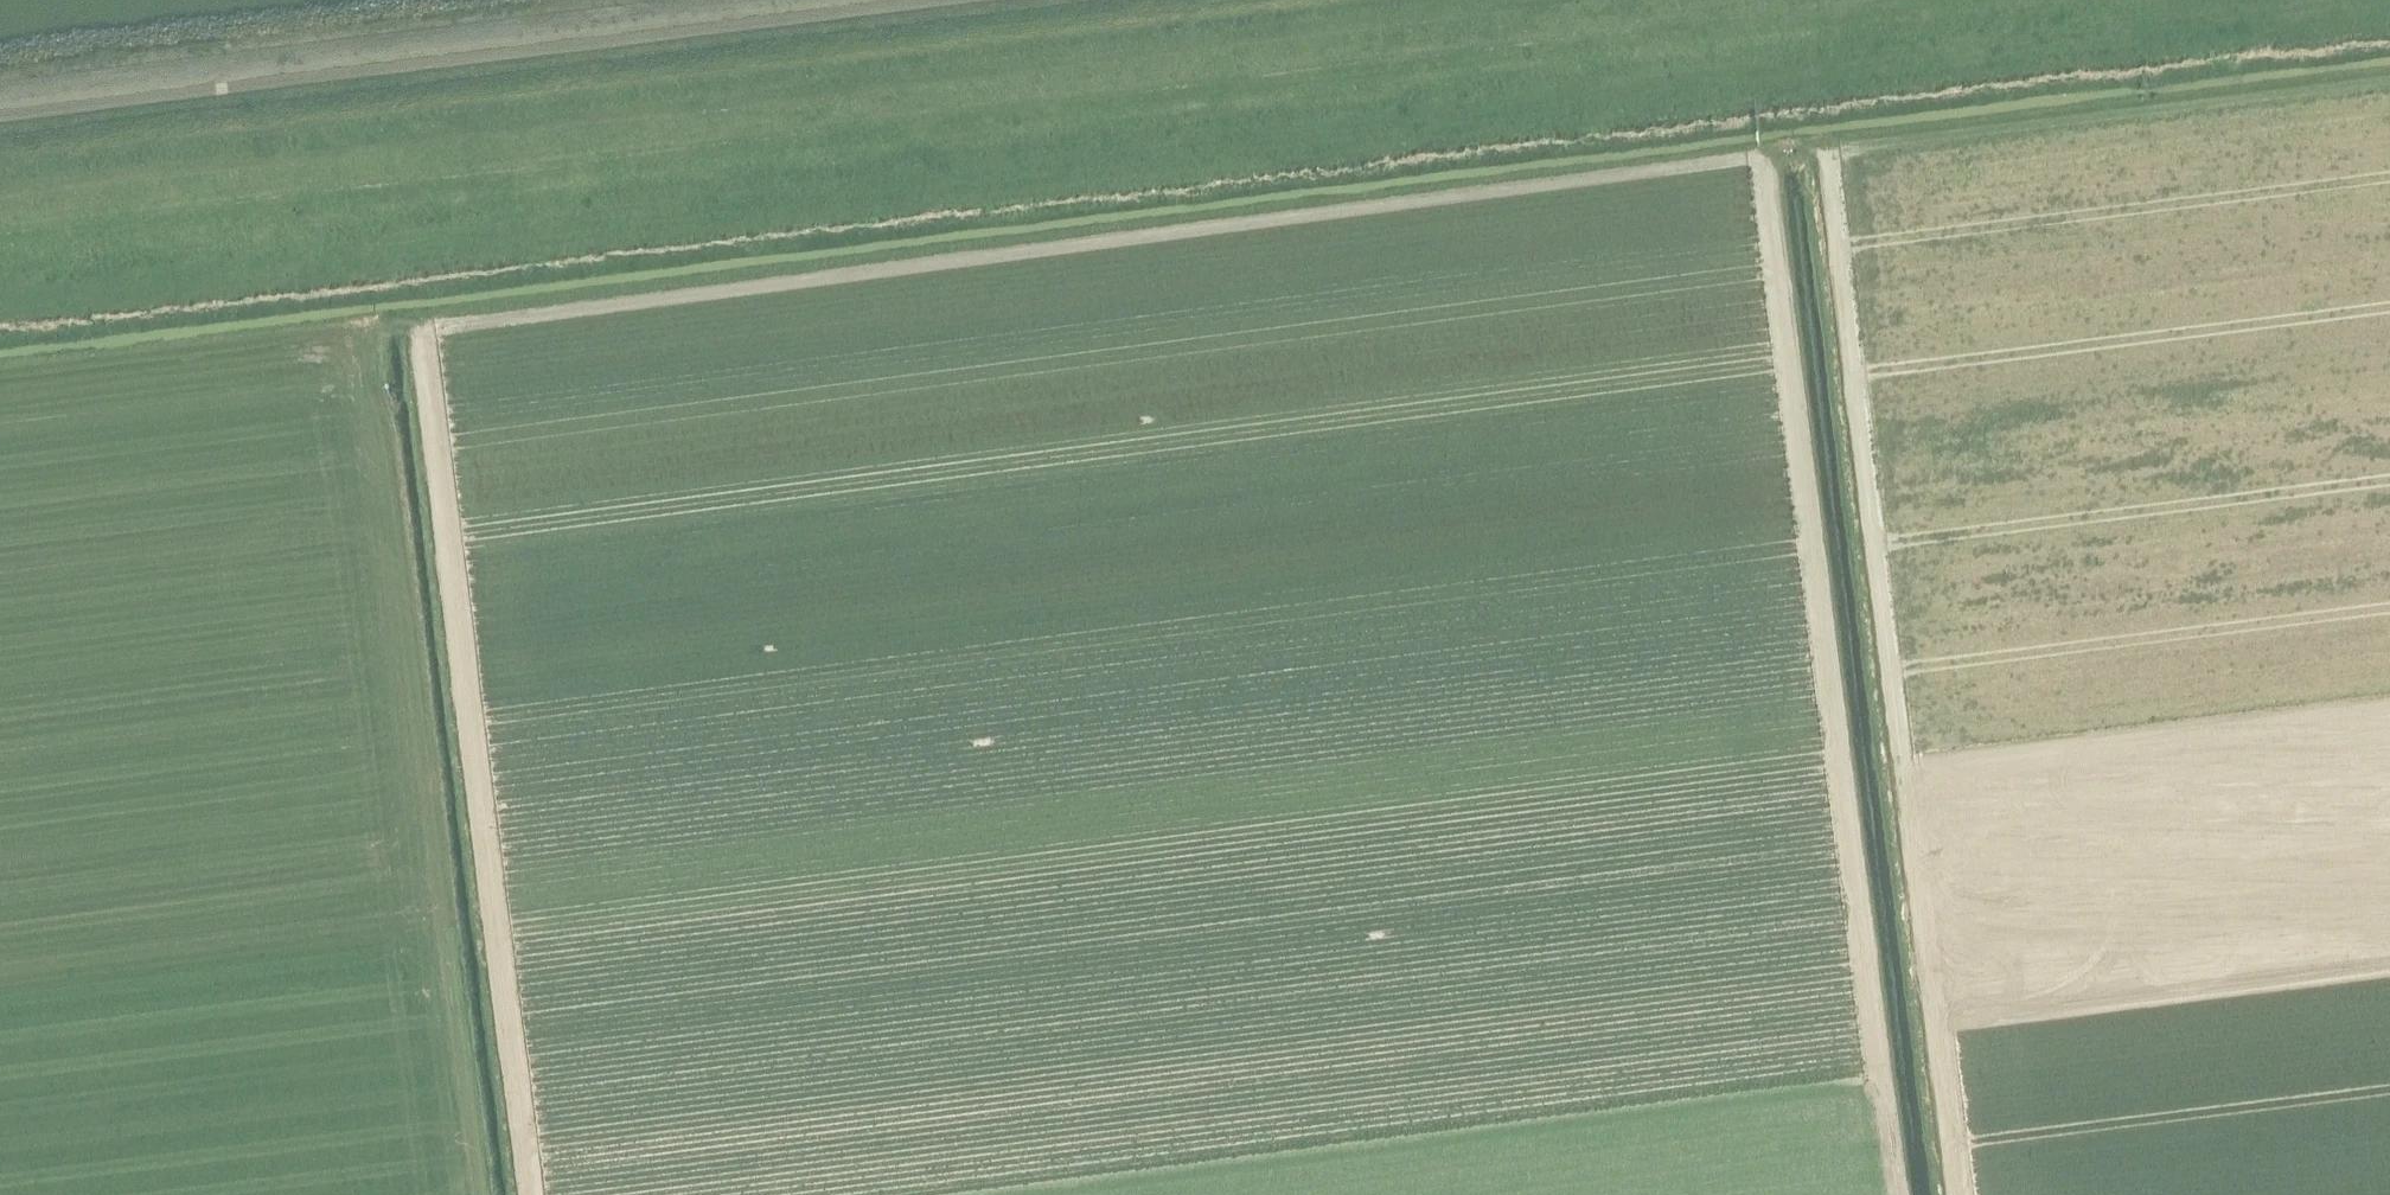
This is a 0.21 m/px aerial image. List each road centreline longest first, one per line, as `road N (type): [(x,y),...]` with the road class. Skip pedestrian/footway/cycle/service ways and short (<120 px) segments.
road 1 (unclassified): [(0,118),(950,0)]

